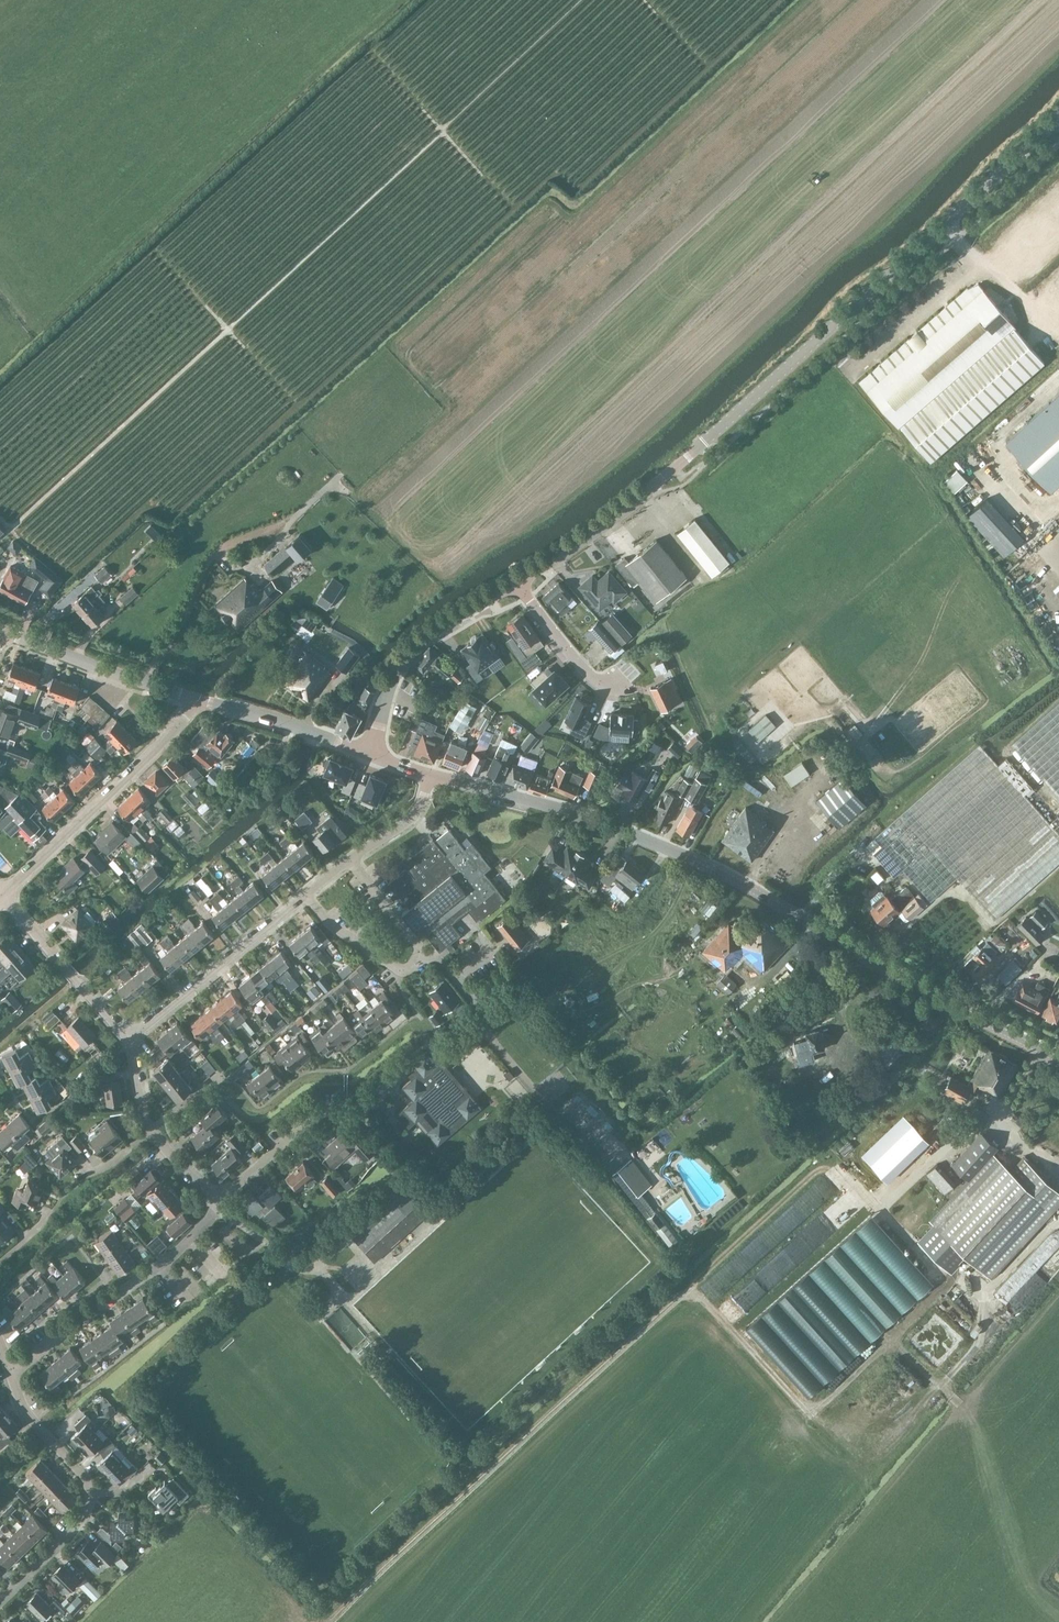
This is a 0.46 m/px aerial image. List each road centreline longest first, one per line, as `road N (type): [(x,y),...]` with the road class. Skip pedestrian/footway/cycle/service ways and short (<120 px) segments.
road 1 (tertiary): [(517,583),(648,492),(1058,116)]
road 2 (tertiary): [(1058,1060),(704,864),(592,819),(431,774)]
road 3 (residential): [(1,896),(199,699)]
road 4 (residential): [(11,1376),(161,1266),(220,1207),(215,1203)]
road 5 (tertiary): [(368,753),(408,655),(517,583)]
road 6 (residential): [(306,897),(131,1038)]
road 7 (tertiary): [(199,699),(5,632)]
road 8 (residential): [(131,1038),(1,896)]
road 9 (residential): [(215,1203),(316,1115),(370,1106)]
road 10 (tertiary): [(368,753),(199,699)]
road 11 (residential): [(525,1081),(486,1035),(474,999),(424,953)]
road 12 (residential): [(626,689),(586,675),(517,583)]
road 13 (residential): [(306,897),(340,933),(402,970),(424,953)]
road 14 (residential): [(91,1494),(82,1473),(21,1406),(11,1376)]
road 15 (residential): [(91,1494),(84,1519),(0,1602)]
road 16 (residential): [(431,774),(413,817),(349,858)]
road 17 (residential): [(424,953),(349,858)]

